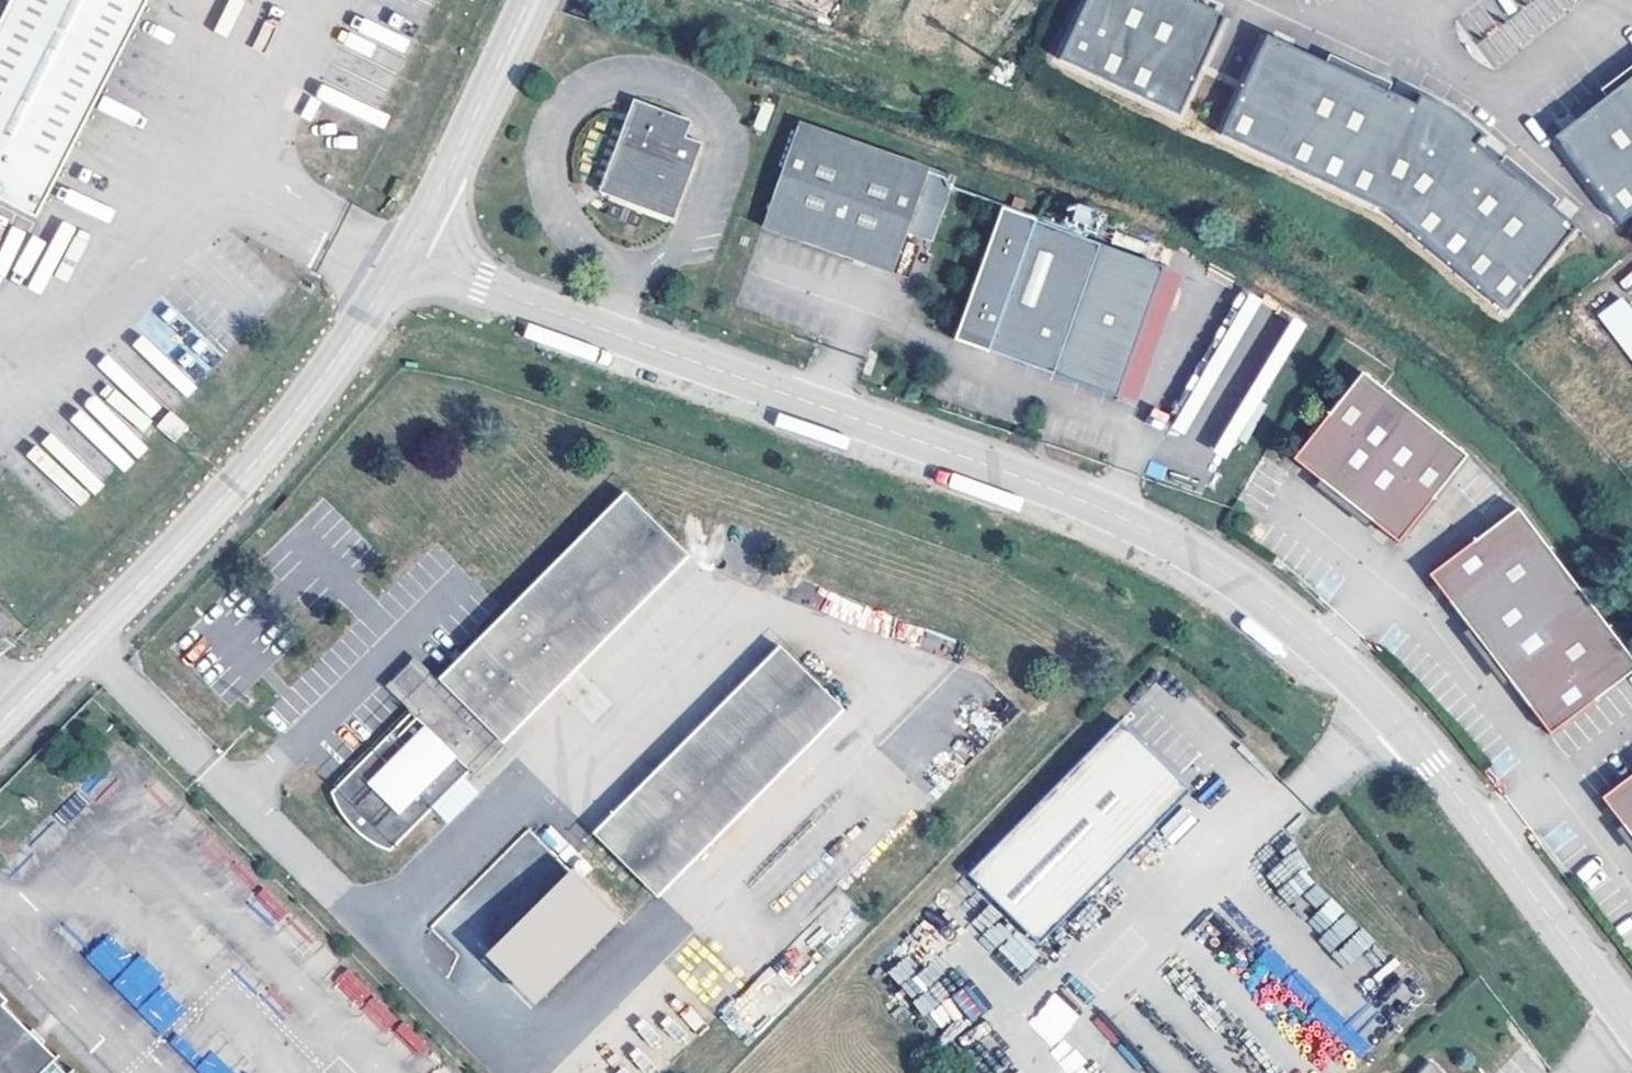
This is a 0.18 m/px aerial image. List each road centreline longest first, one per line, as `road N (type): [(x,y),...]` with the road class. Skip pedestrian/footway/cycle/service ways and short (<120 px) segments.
road 1 (unclassified): [(1631,1024),(1373,698),(1223,572),(1108,511),(481,285),(410,249)]
road 2 (unclassified): [(410,249),(301,406),(201,527),(0,719)]
road 3 (unclassified): [(531,0),(410,249)]

